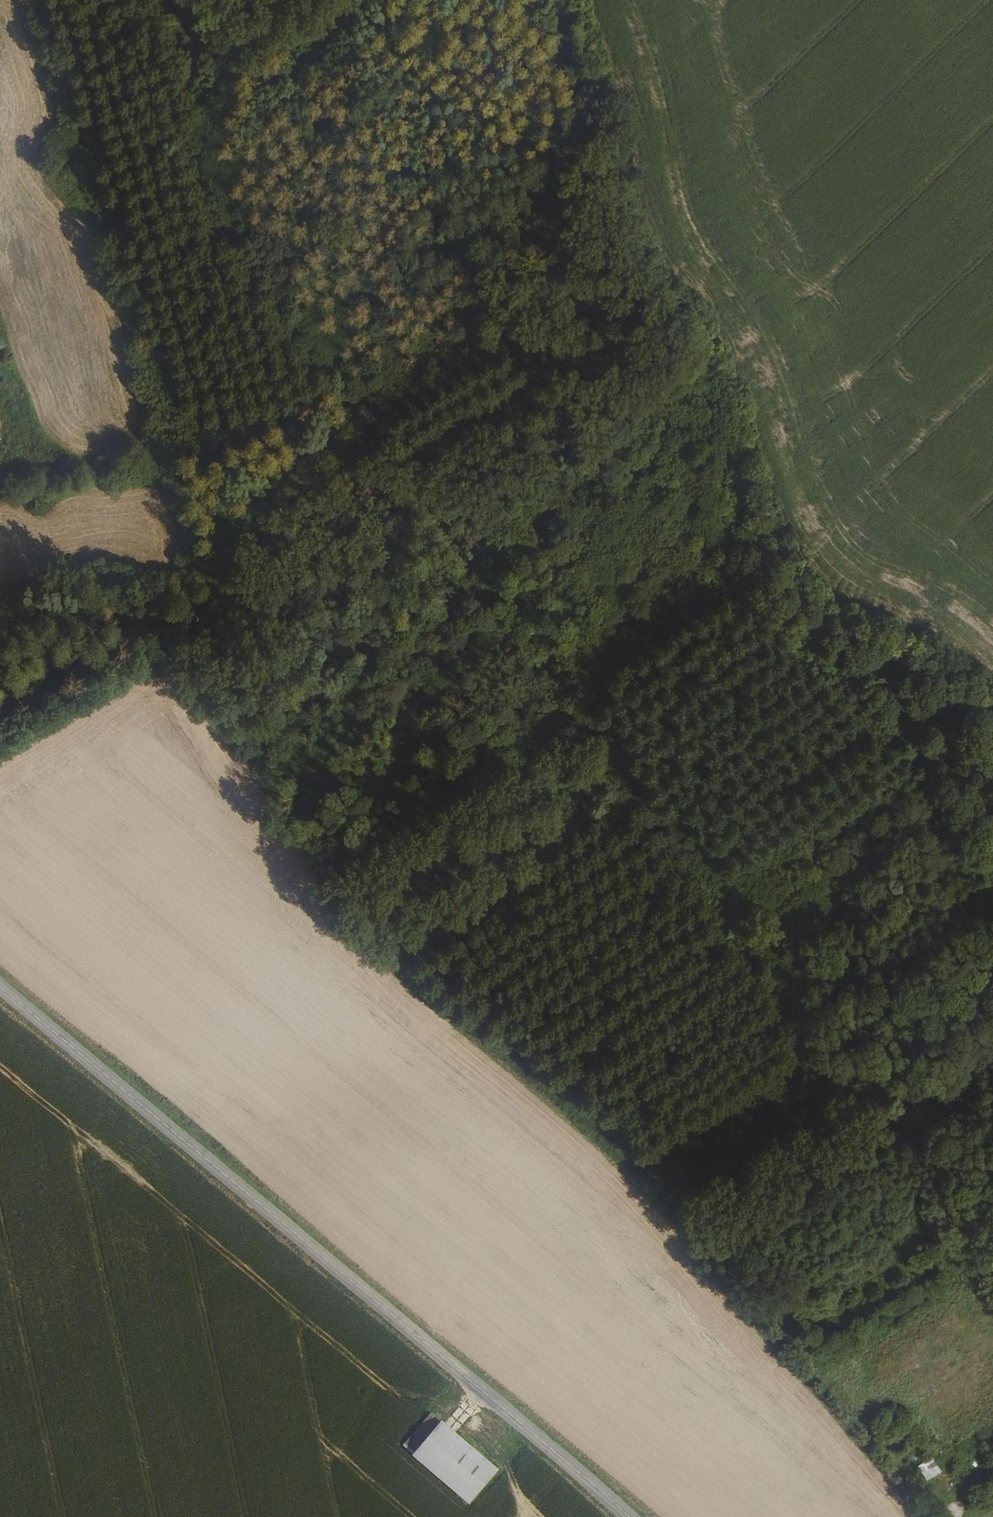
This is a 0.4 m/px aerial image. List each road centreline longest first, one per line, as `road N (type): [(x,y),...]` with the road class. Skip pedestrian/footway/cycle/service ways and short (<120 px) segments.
road 1 (track): [(992,729),(954,689),(835,627),(776,551),(700,360),(648,301),(593,98),(557,0)]
road 2 (tertiary): [(624,1516),(0,986)]

